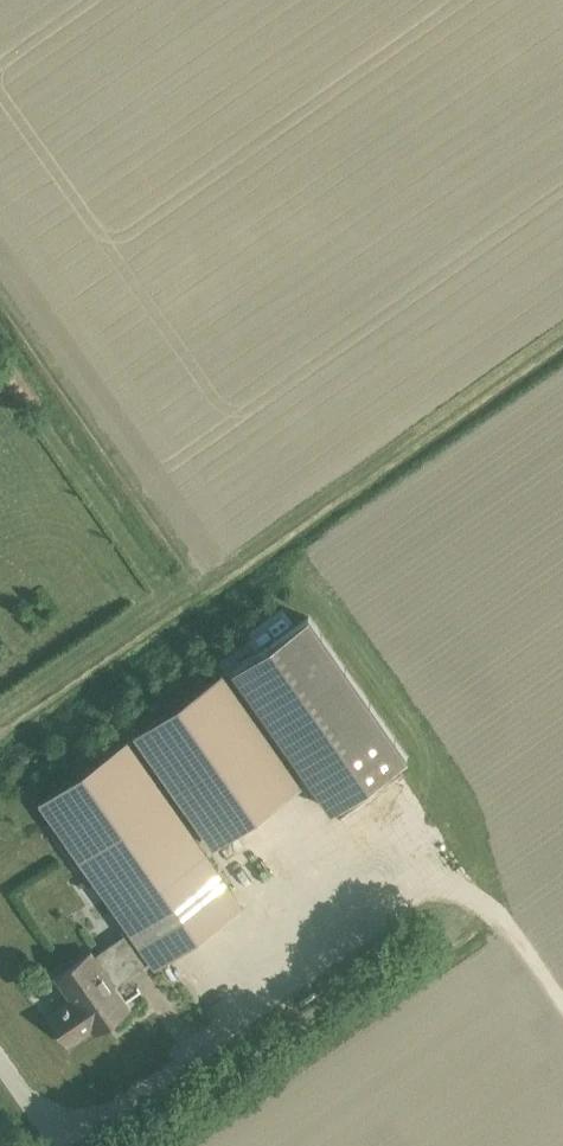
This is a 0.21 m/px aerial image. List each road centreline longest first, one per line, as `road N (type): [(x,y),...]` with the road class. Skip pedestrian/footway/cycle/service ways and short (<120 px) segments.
road 1 (track): [(452,869),(509,929),(562,1005)]

